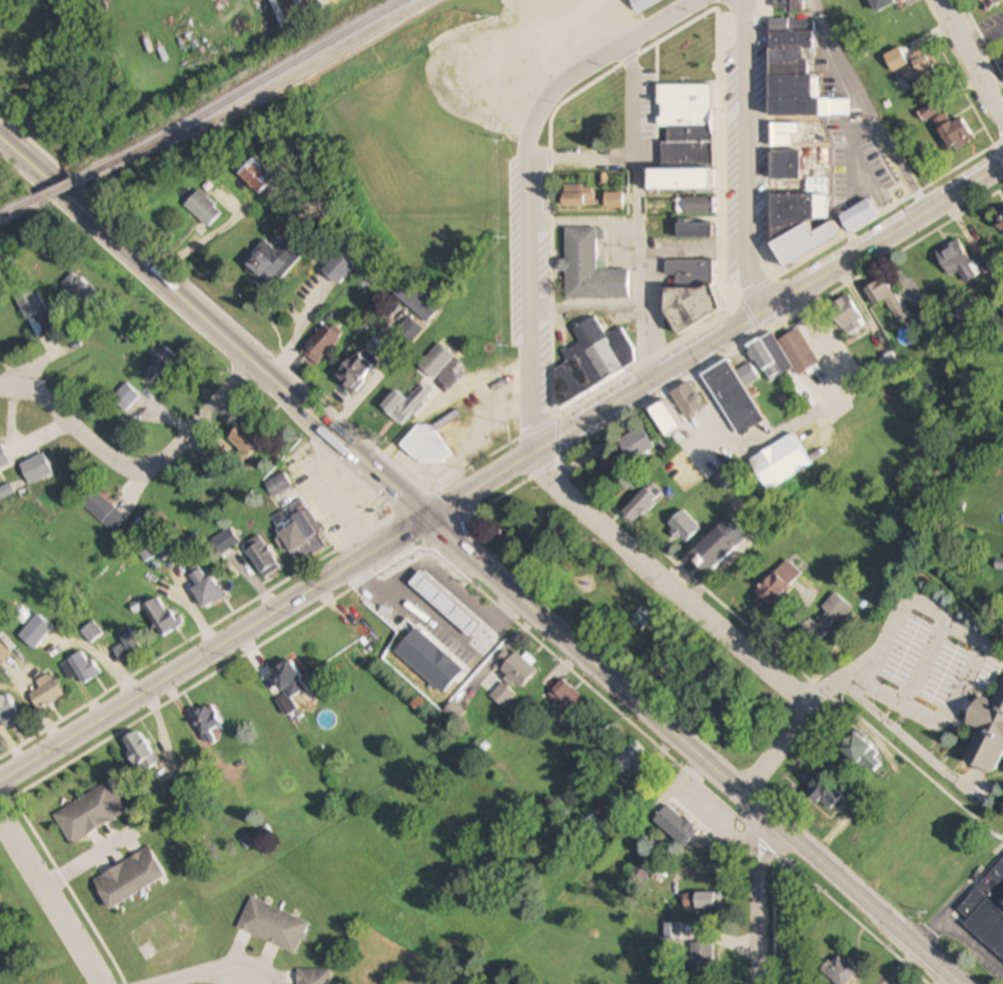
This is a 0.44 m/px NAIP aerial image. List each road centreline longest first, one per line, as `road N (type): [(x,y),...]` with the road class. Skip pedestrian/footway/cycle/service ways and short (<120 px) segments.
road 1 (secondary): [(0,784),(1002,164)]
road 2 (primary): [(957,983),(427,524)]
road 3 (primary): [(427,524),(0,138)]
road 4 (residential): [(753,804),(826,721),(578,508),(538,455)]
road 5 (residential): [(0,388),(33,392),(119,463),(144,469),(182,444),(255,365)]
road 6 (residential): [(538,455),(529,412),(526,135)]
road 7 (secondary): [(760,311),(749,258),(746,0)]
road 8 (residential): [(526,135),(560,72),(681,0)]
road 9 (residential): [(101,983),(0,814)]
road 10 (residential): [(755,983),(753,804)]
road 11 (residential): [(1002,116),(942,0)]

